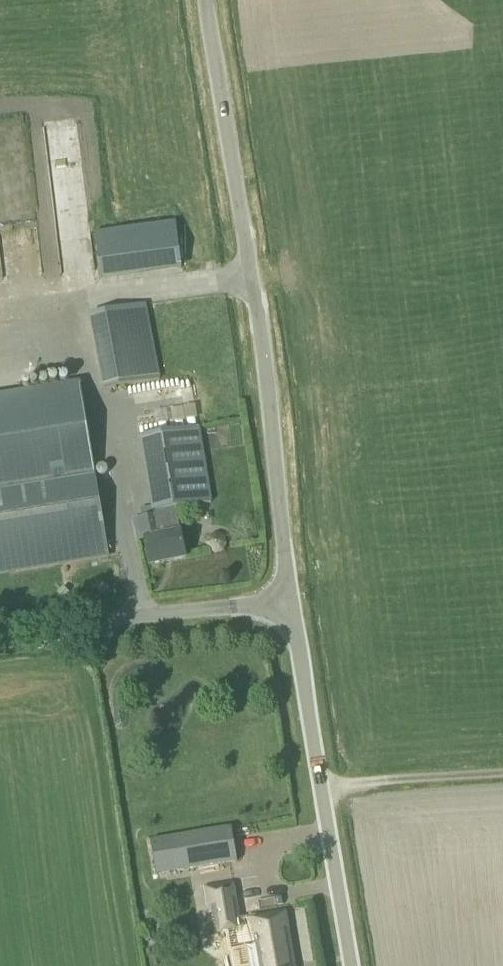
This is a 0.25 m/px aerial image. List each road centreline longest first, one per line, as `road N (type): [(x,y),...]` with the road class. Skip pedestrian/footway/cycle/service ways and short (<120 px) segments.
road 1 (unclassified): [(289,609),(268,380),(206,0)]
road 2 (unclassified): [(350,965),(289,609)]
road 3 (unclassified): [(0,638),(289,609)]
road 4 (track): [(320,791),(502,780)]

